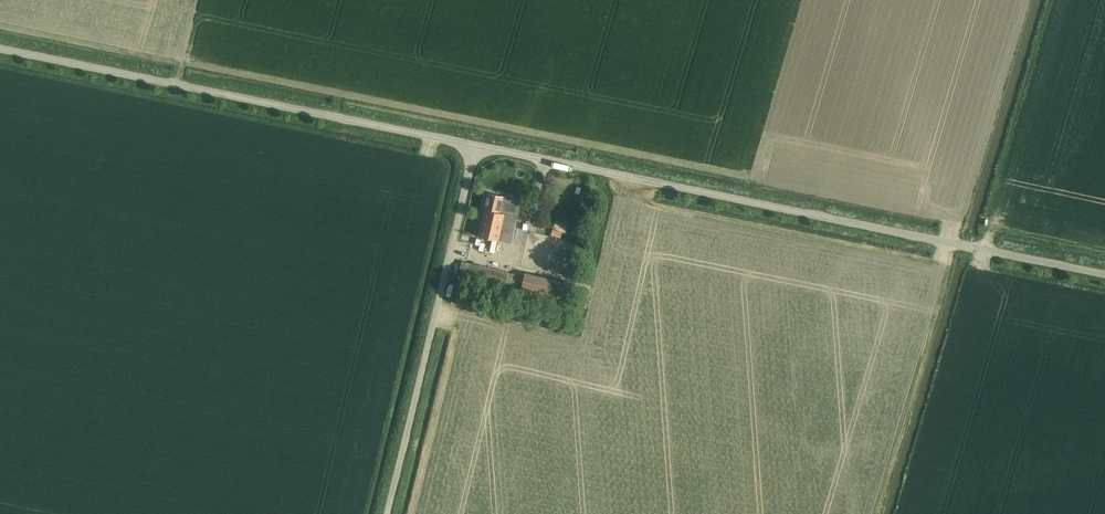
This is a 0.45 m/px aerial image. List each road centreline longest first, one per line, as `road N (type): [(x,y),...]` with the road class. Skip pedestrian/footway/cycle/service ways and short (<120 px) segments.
road 1 (unclassified): [(1104,276),(477,149)]
road 2 (unclassified): [(477,149),(0,49)]
road 3 (unclassified): [(387,513),(477,149)]

